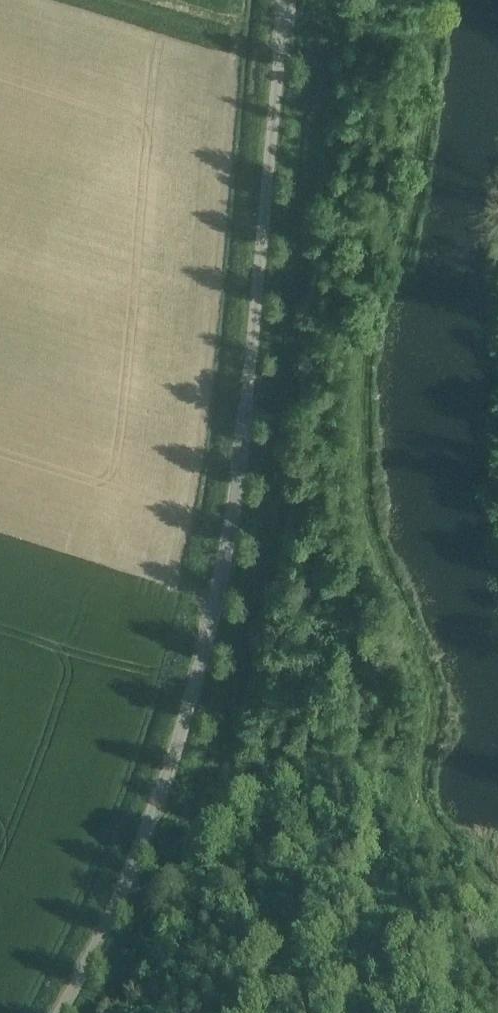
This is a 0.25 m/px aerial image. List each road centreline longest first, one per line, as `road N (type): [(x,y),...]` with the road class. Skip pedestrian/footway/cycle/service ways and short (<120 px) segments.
road 1 (tertiary): [(68,1012),(138,891),(202,704),(242,509),(286,0)]

